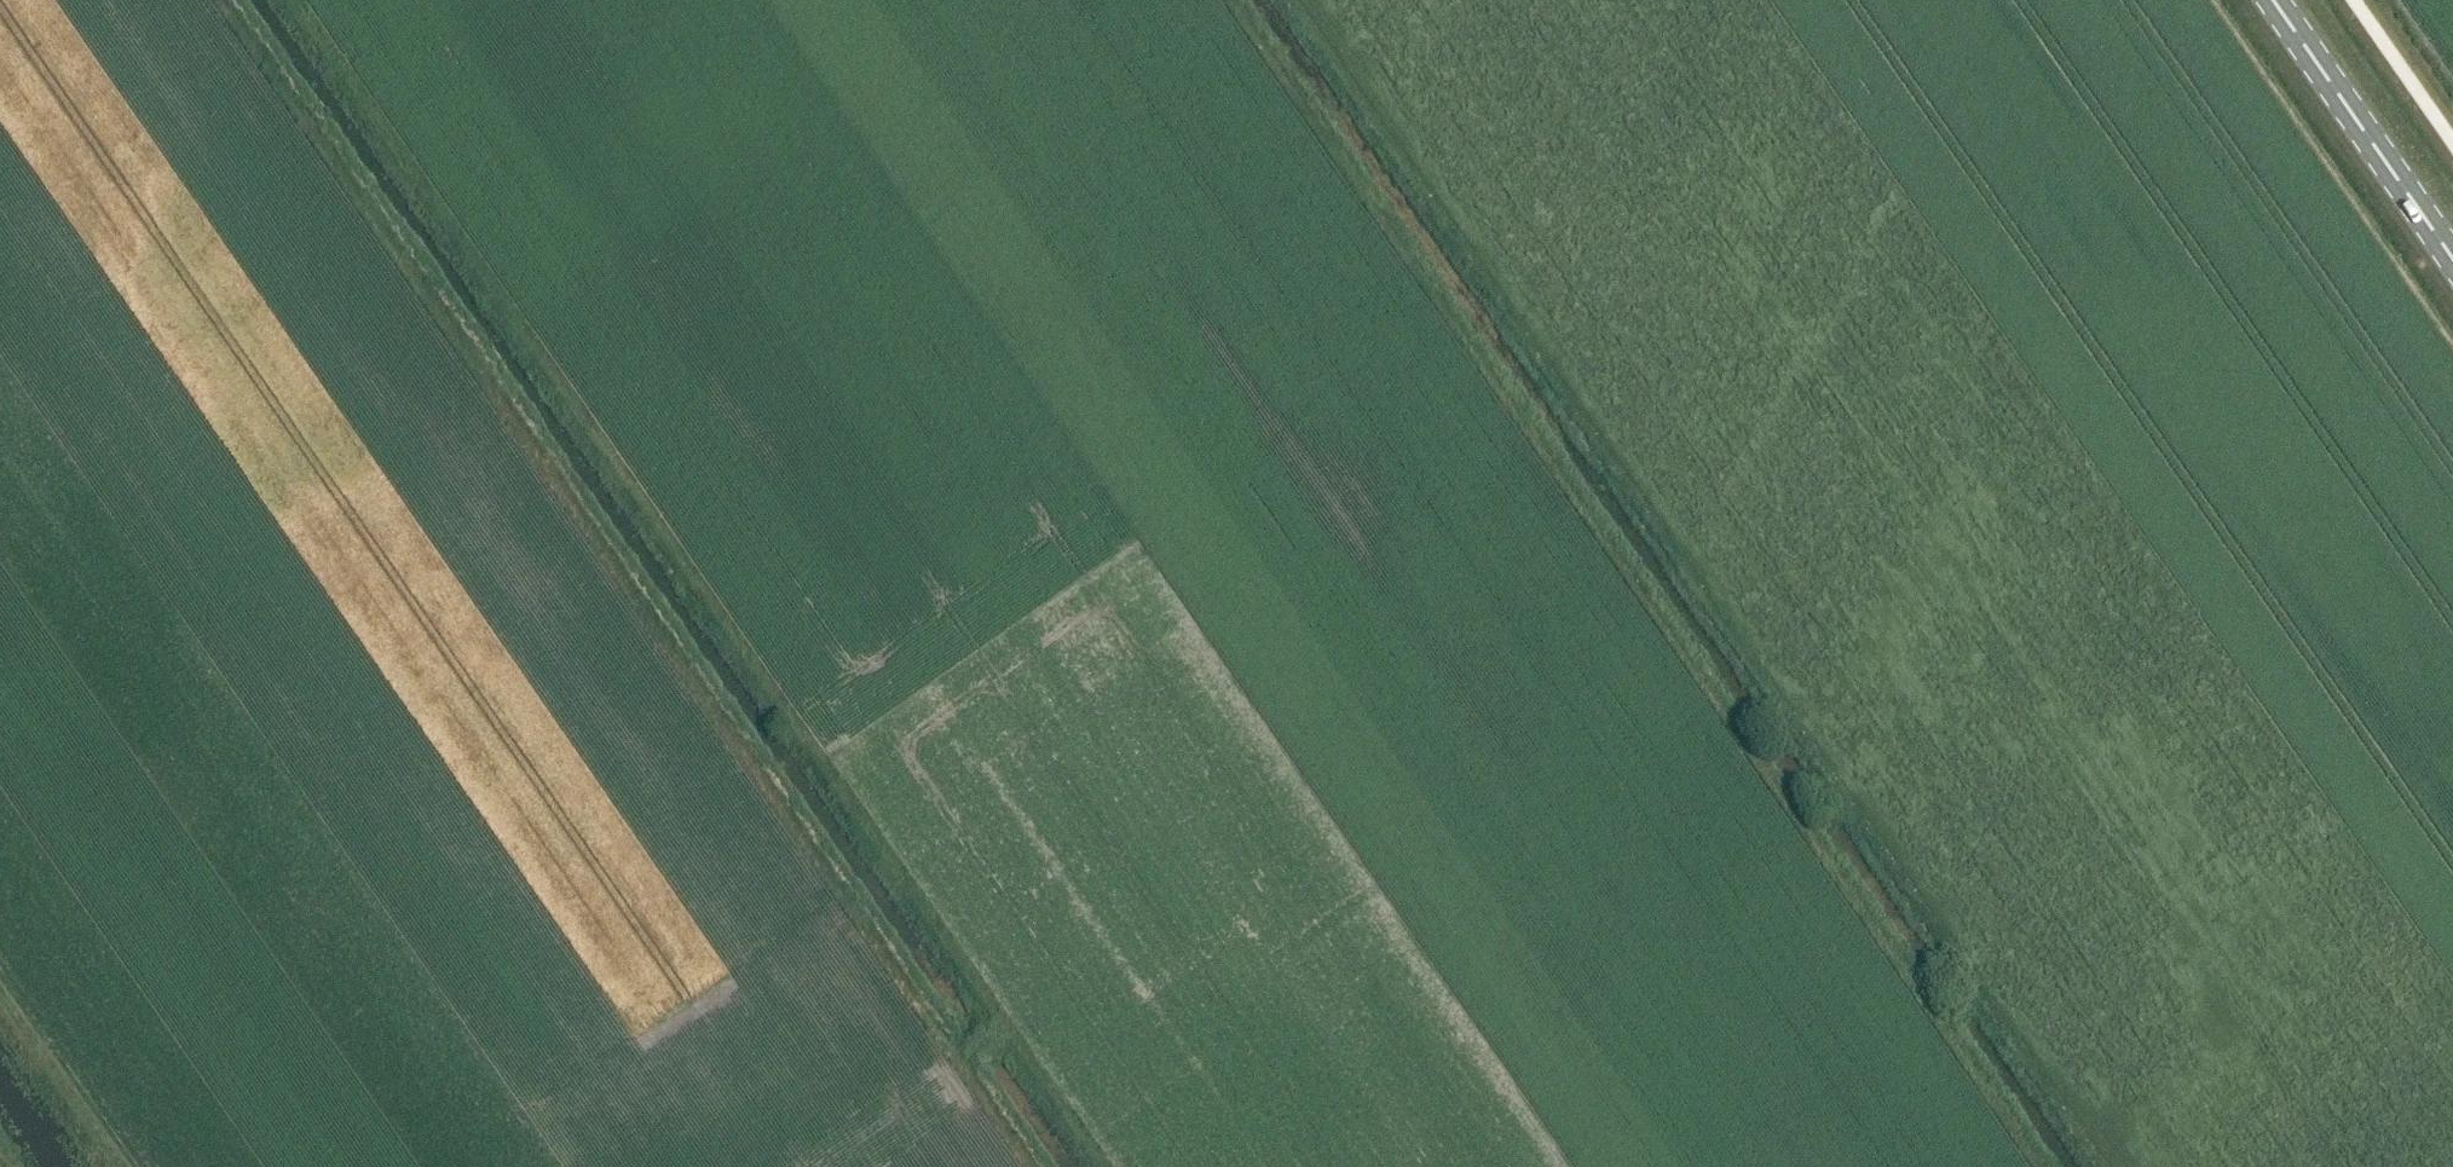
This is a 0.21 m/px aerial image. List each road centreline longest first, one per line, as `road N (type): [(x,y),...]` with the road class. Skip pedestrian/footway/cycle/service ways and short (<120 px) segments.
road 1 (primary): [(2452,261),(2272,0)]
road 2 (track): [(117,1166),(0,997)]

